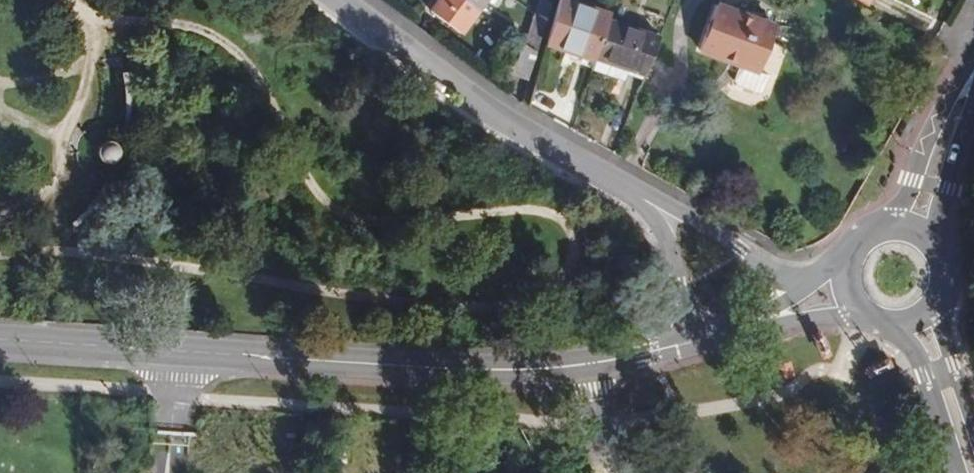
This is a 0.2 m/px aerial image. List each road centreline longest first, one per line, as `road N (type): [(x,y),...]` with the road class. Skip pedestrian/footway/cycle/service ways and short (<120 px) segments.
road 1 (residential): [(0,339),(513,373),(700,341)]
road 2 (residential): [(333,0),(447,85),(634,193)]
road 3 (residential): [(804,288),(634,193)]
road 4 (secondary): [(973,56),(926,144),(895,225)]
road 5 (residential): [(634,193),(661,227),(700,341)]
road 6 (secondary): [(901,328),(930,382),(957,472)]
road 7 (secondary): [(930,239),(973,103)]
road 8 (secondary): [(973,425),(938,305)]

